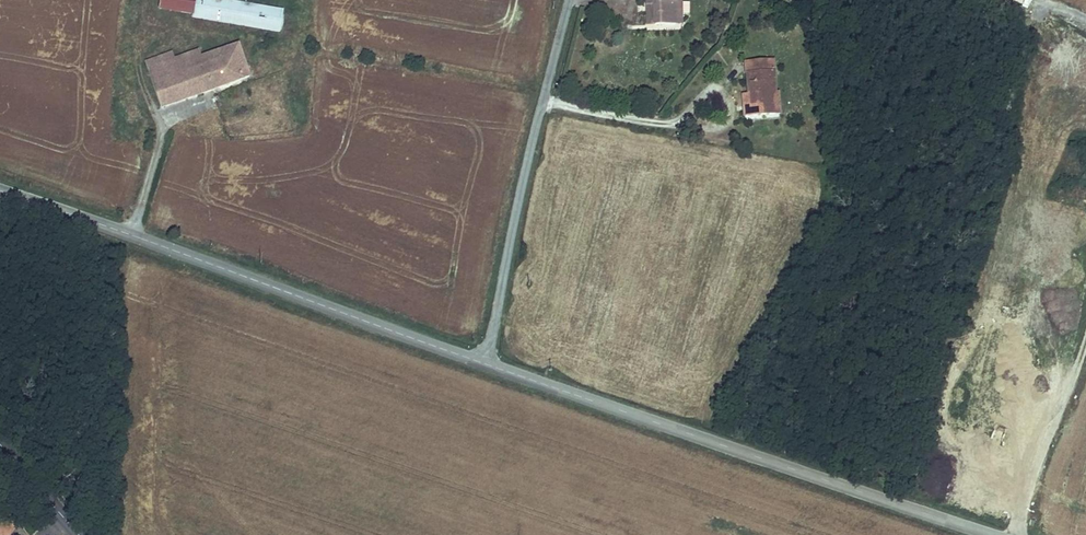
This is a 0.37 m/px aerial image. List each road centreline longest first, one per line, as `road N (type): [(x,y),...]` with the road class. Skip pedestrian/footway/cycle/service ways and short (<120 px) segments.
road 1 (tertiary): [(992,534),(484,366)]
road 2 (tertiary): [(484,366),(0,192)]
road 3 (unclassified): [(567,0),(503,255),(484,366)]
road 4 (secondary): [(0,441),(82,534)]

